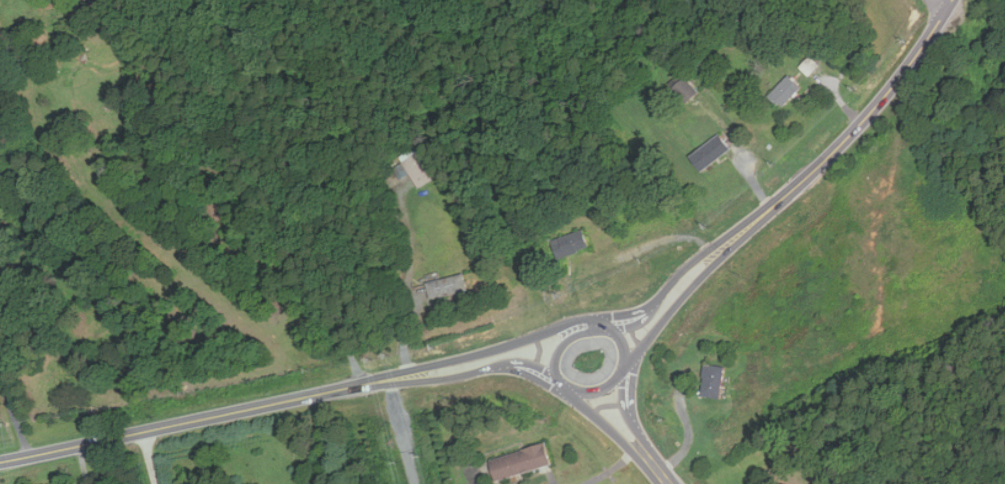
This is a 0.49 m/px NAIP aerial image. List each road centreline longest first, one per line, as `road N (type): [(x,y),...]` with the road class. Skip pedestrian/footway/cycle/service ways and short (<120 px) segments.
road 1 (secondary): [(0,465),(389,379)]
road 2 (secondary): [(711,258),(846,141),(954,0)]
road 3 (secondary): [(623,373),(622,351),(599,329),(570,332),(552,357),(561,388),(581,399),(603,397),(623,373)]
road 4 (secondary): [(562,338),(389,379)]
road 5 (secondary): [(624,369),(711,258)]
road 6 (secondary): [(389,379),(513,371)]

